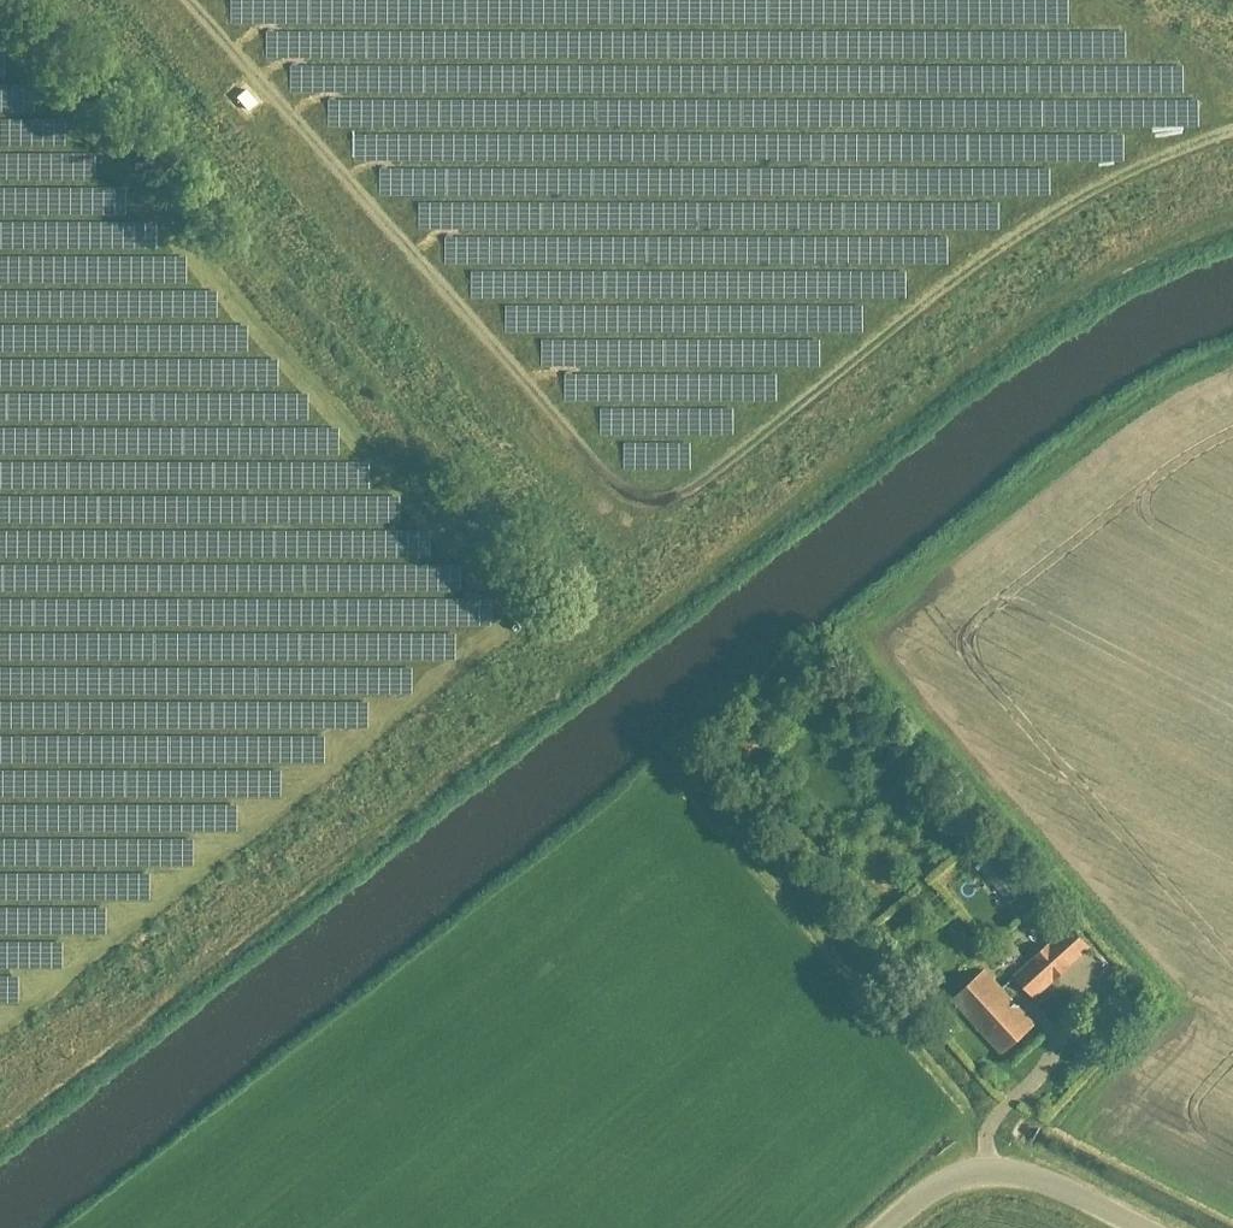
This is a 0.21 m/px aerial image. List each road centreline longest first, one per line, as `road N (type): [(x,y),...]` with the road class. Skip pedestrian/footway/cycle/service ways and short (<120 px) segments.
road 1 (unclassified): [(889,1227),(937,1190),(971,1177),(1009,1177),(1133,1227)]

